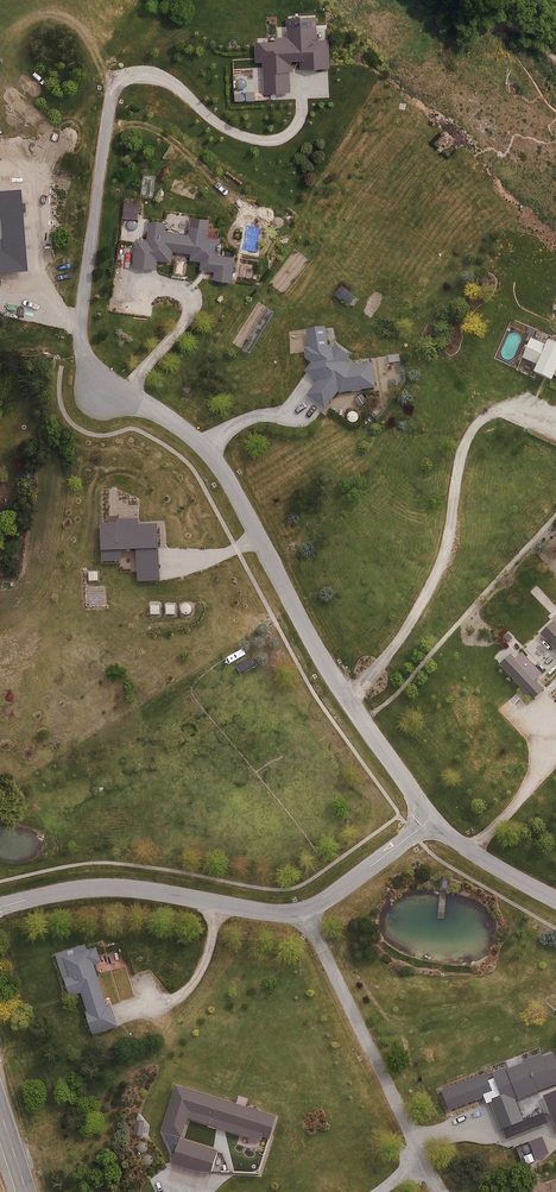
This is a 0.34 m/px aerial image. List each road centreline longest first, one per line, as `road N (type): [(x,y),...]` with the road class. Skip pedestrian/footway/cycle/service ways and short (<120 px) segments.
road 1 (residential): [(102,394),(164,415),(207,451),(320,655),(432,819)]
road 2 (residential): [(432,819),(303,910),(258,911),(101,888),(0,908)]
road 3 (residential): [(102,394),(84,351),(82,310),(114,88)]
road 4 (track): [(104,145),(131,124),(146,126),(237,201)]
road 5 (residential): [(432,819),(555,901)]

